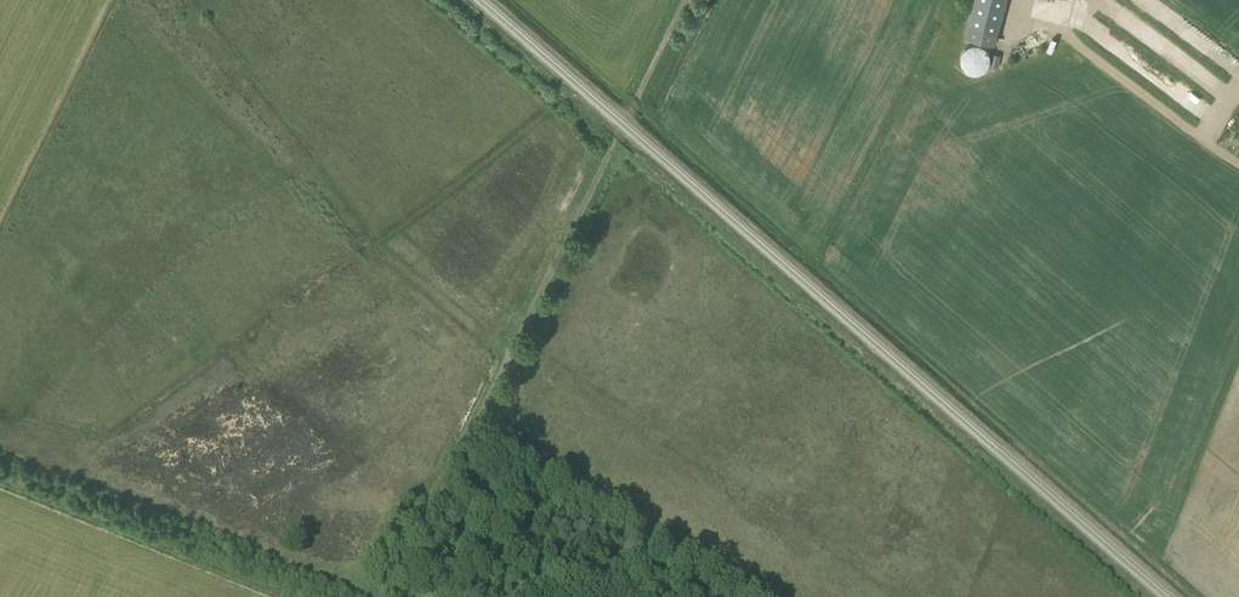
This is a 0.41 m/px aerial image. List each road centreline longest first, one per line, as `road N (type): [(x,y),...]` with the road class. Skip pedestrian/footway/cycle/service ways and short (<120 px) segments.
road 1 (unclassified): [(389,596),(613,147)]

